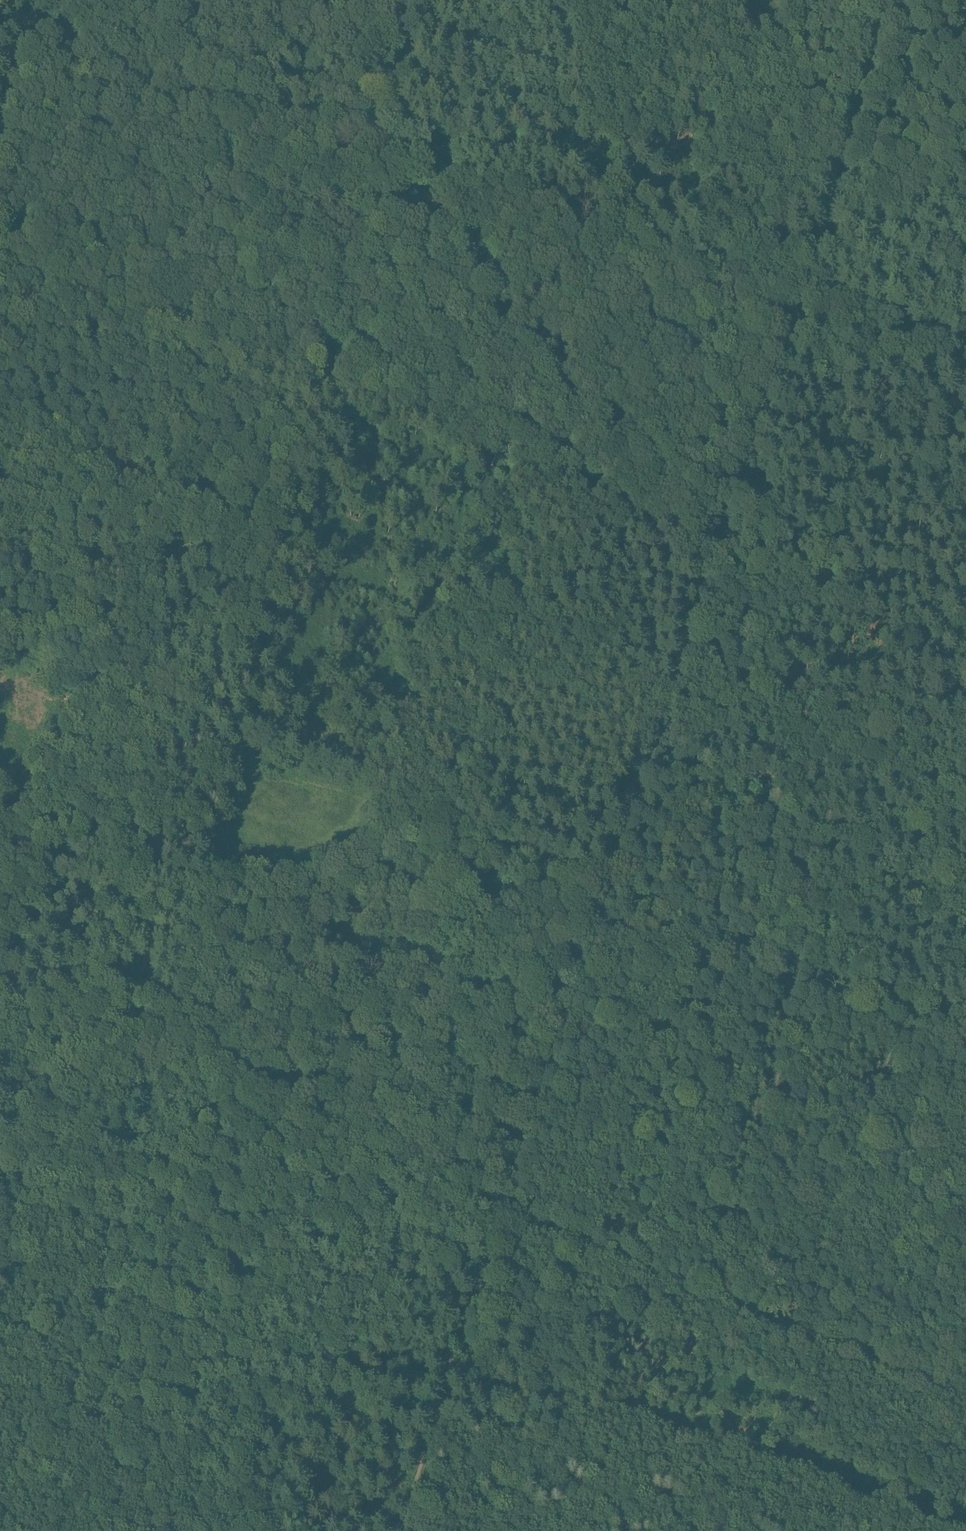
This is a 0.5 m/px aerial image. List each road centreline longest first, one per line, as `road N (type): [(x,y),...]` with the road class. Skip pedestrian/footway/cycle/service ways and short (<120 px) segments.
road 1 (track): [(401,1530),(905,0)]
road 2 (track): [(965,650),(724,554),(380,148),(0,28)]
road 3 (track): [(0,1010),(965,1381)]
road 4 (track): [(0,264),(131,317),(316,373),(724,554)]
road 5 (track): [(425,0),(380,148),(555,217),(965,359)]
road 6 (track): [(386,793),(616,875),(743,955),(965,1034)]
road 7 (track): [(0,284),(18,156),(56,0)]

